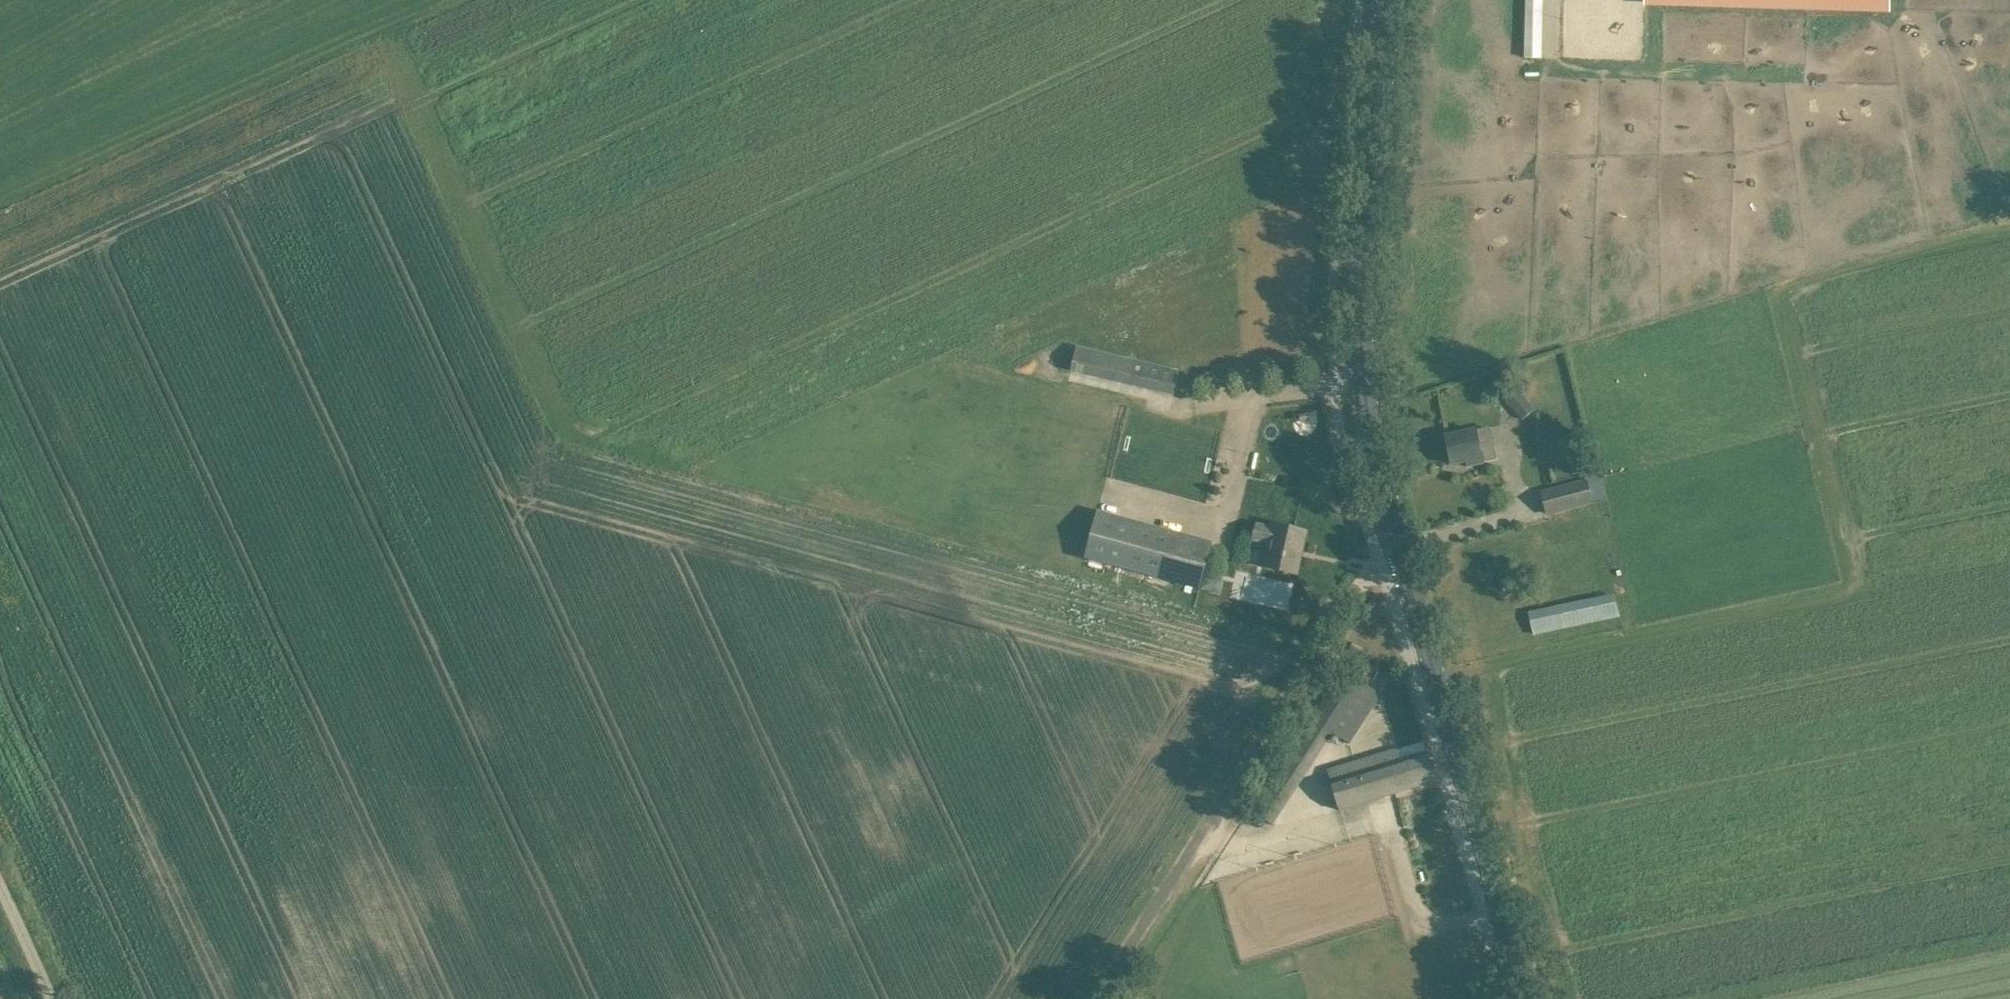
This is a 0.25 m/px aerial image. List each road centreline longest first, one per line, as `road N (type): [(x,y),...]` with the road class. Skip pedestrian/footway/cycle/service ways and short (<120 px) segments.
road 1 (tertiary): [(1529,998),(1404,560),(1363,351),(1390,0)]
road 2 (track): [(1096,998),(1359,585),(1384,566)]
road 3 (unclassified): [(0,882),(54,998)]

